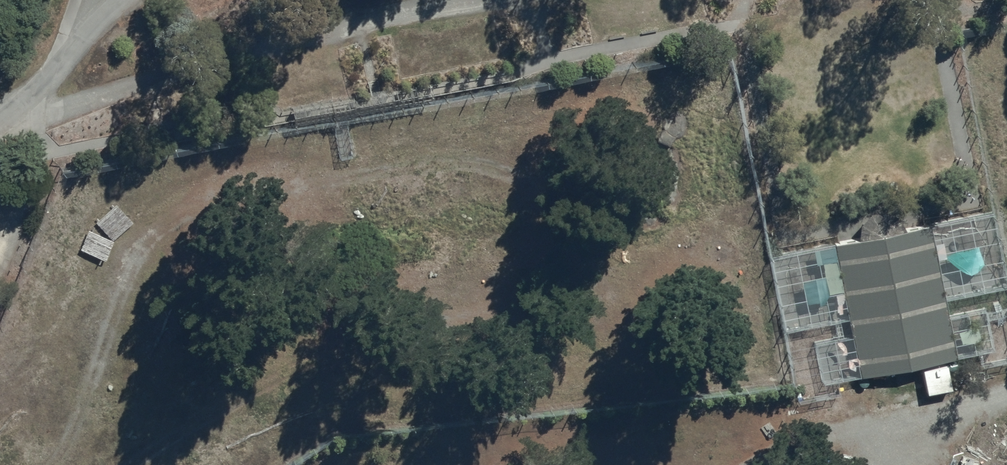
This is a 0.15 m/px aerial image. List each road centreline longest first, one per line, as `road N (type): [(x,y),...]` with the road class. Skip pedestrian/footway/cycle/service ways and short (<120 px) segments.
road 1 (track): [(53,464),(71,430),(99,312),(123,257),(193,207),(289,175),(456,164),(511,177),(557,201),(587,243),(600,279),(587,313),(563,329),(496,320),(350,339),(292,364),(133,464)]
road 2 (track): [(741,464),(806,437),(1006,390)]

